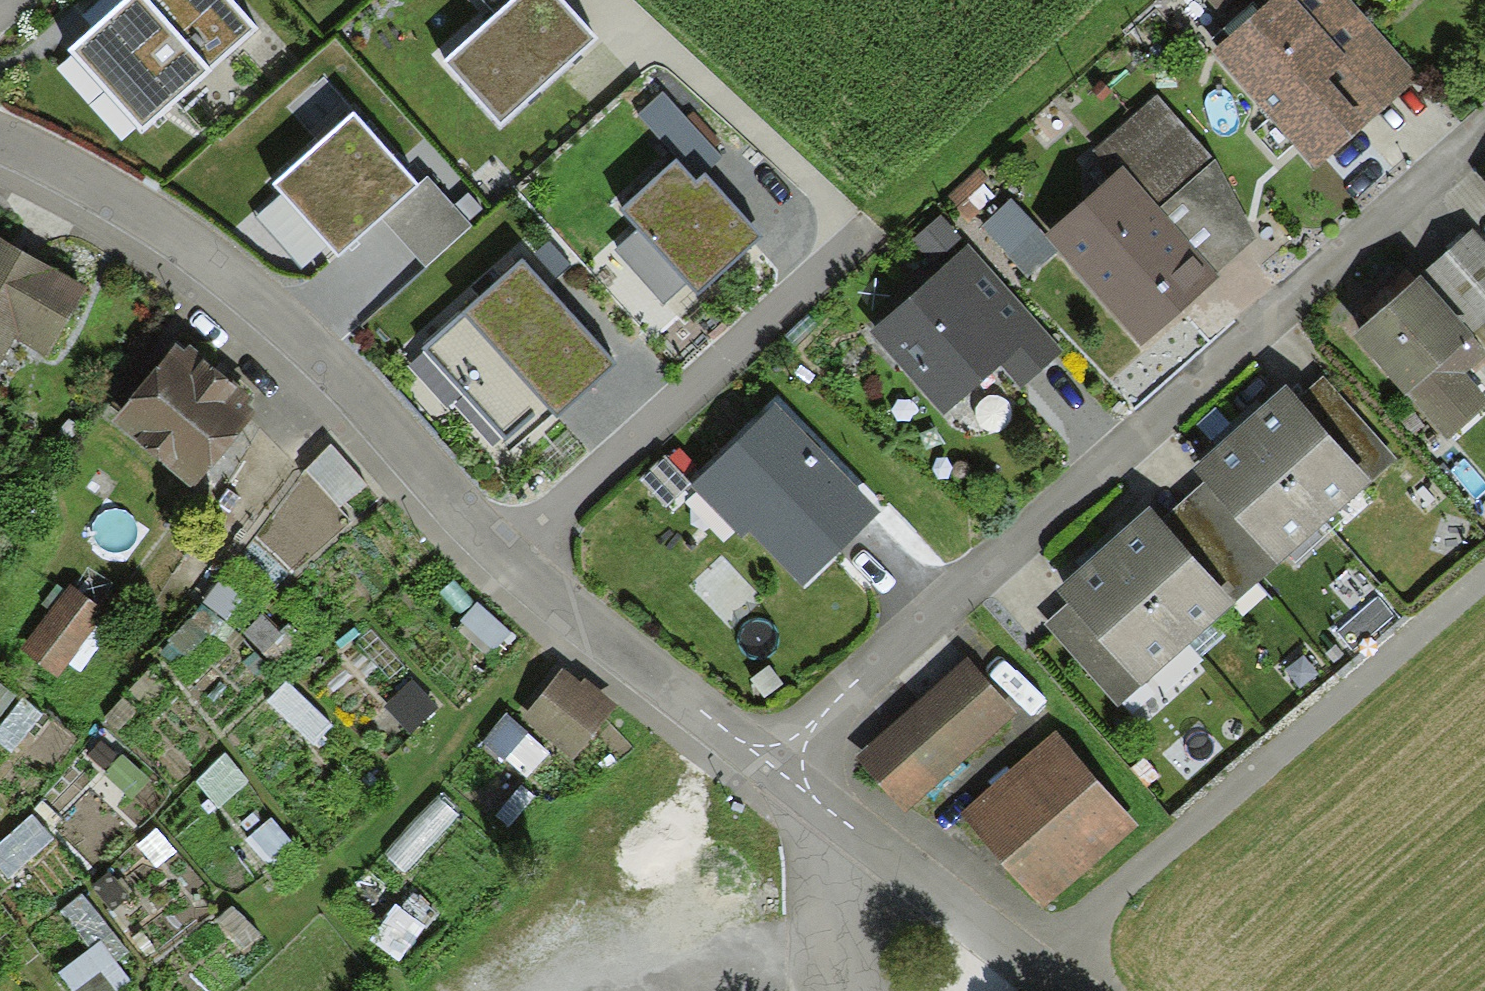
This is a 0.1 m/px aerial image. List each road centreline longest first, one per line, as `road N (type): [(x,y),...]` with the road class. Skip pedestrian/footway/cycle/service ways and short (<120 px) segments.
road 1 (residential): [(769,771),(490,561),(231,293),(70,186),(0,155)]
road 2 (residential): [(1484,123),(769,771)]
road 3 (track): [(1043,978),(1113,888),(1484,573)]
road 4 (residential): [(1064,990),(769,771)]

